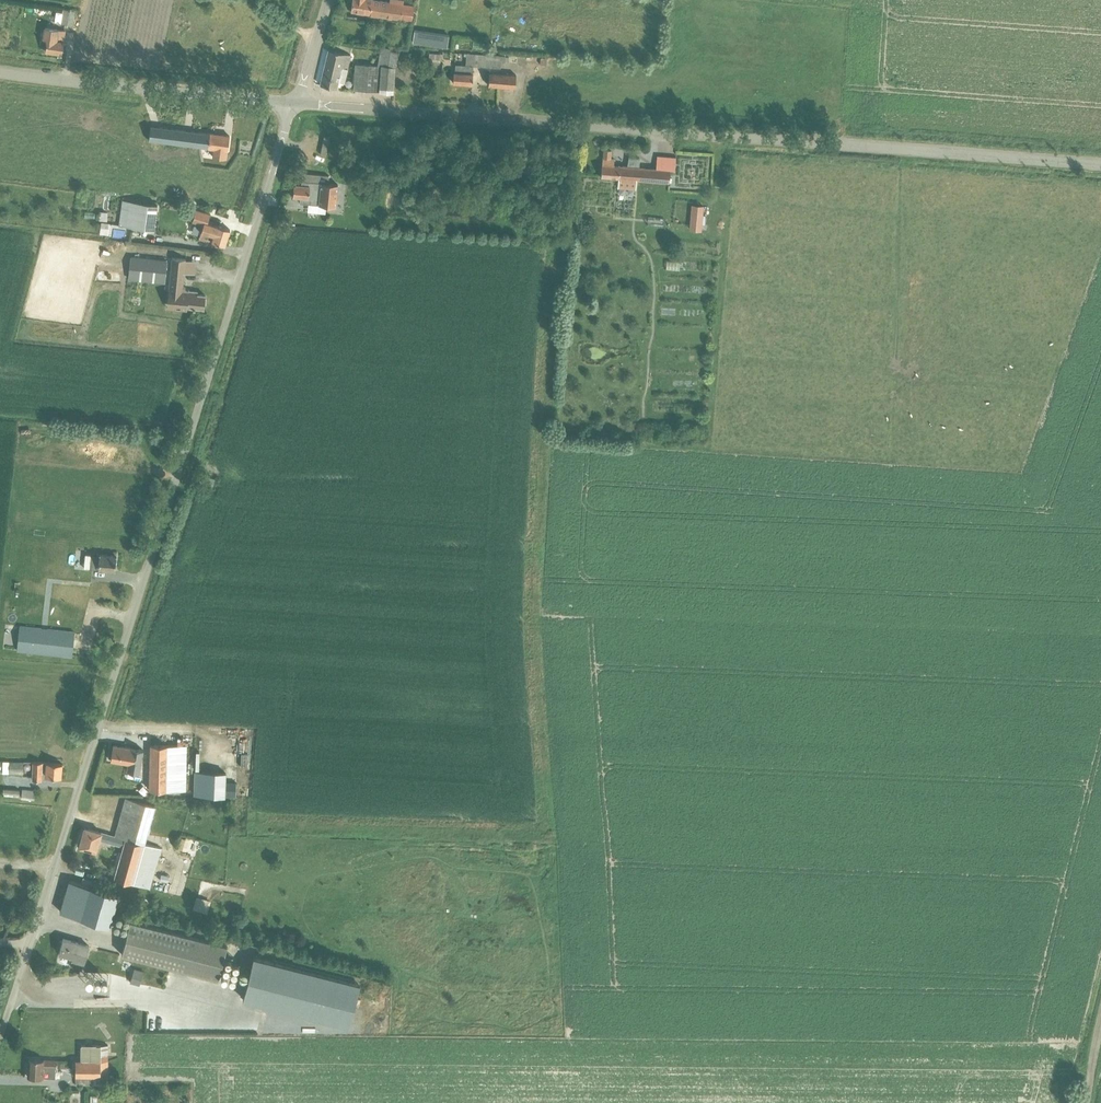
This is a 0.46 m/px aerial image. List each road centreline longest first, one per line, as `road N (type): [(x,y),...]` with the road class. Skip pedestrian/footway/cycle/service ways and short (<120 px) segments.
road 1 (unclassified): [(0,1040),(296,103)]
road 2 (tertiary): [(1100,164),(296,103)]
road 3 (tertiary): [(296,103),(0,72)]

